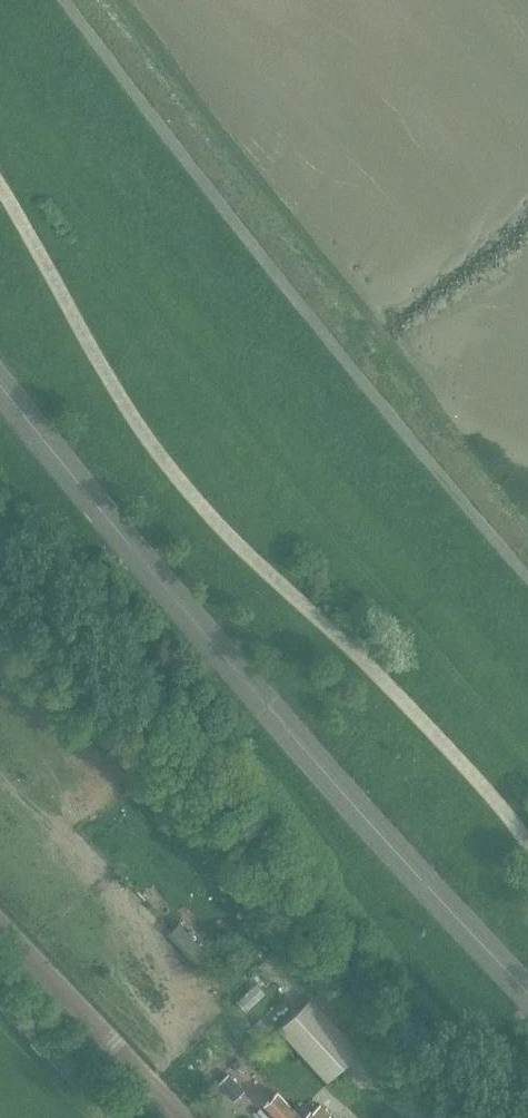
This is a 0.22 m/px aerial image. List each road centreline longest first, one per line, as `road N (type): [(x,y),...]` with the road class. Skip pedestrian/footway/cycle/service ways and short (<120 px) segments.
road 1 (secondary): [(0,366),(298,737),(527,978)]
road 2 (unclassified): [(185,1117),(0,921)]

